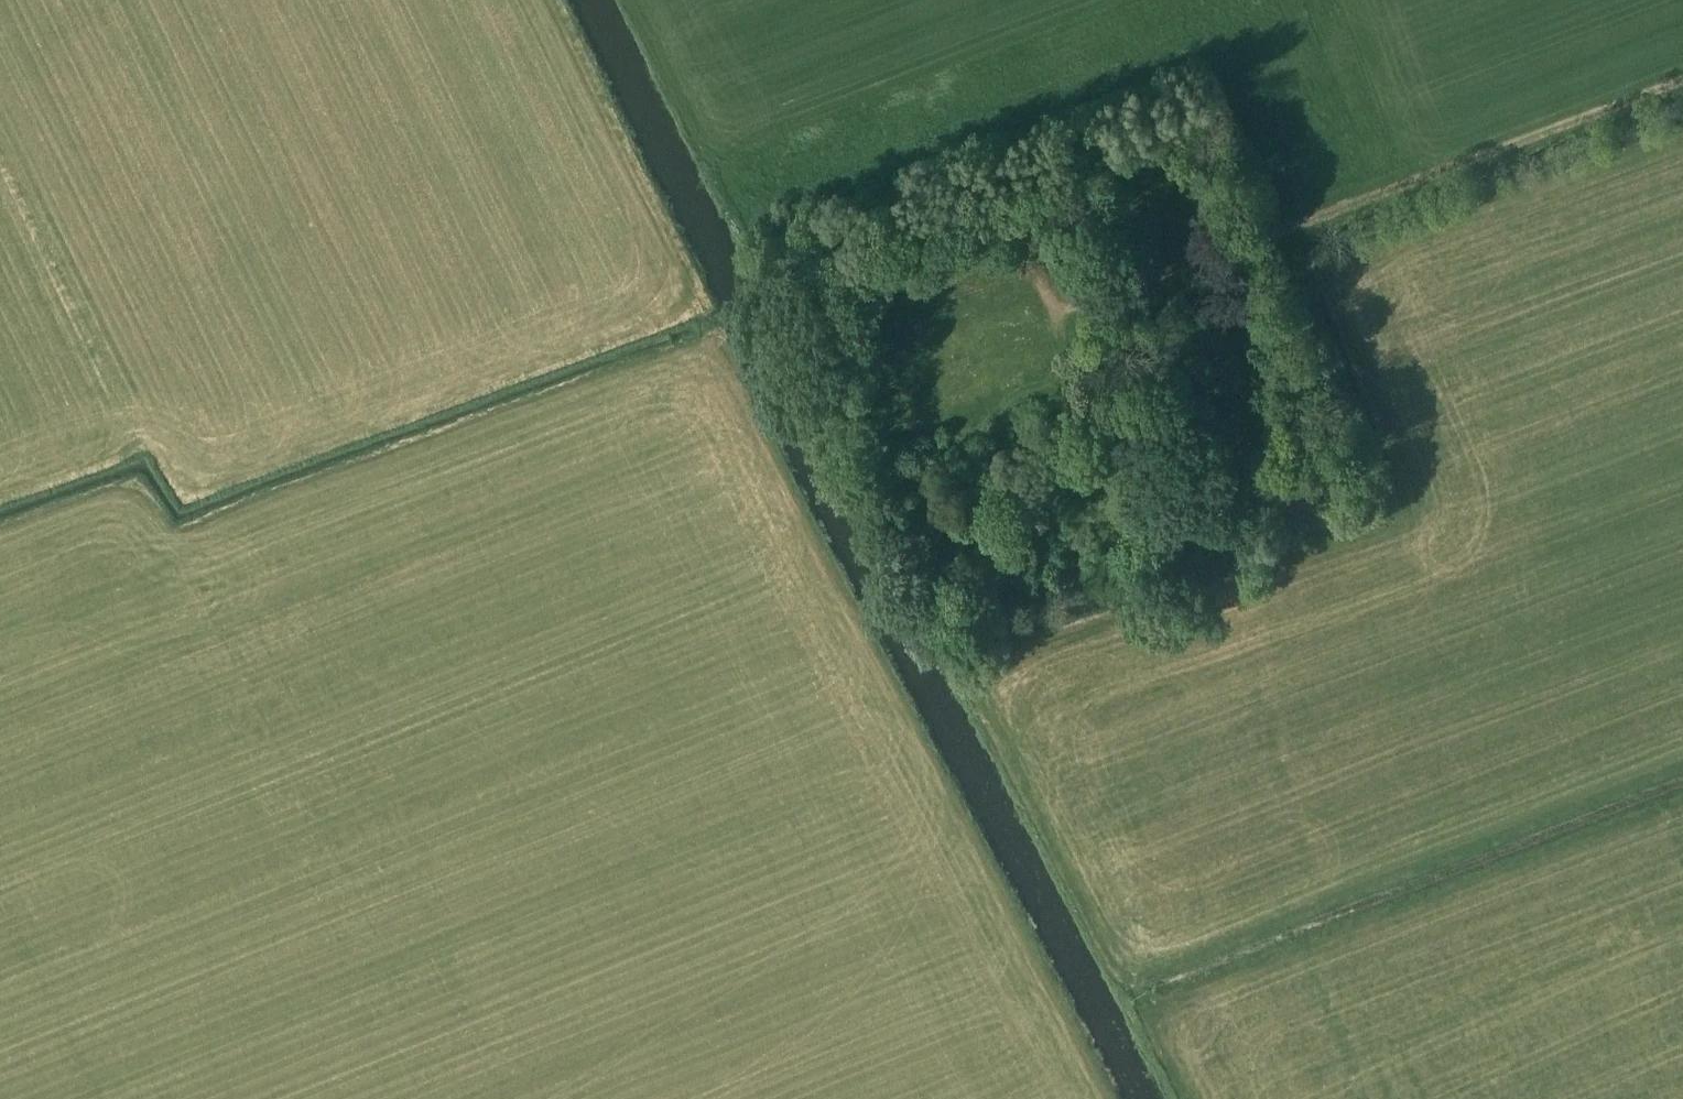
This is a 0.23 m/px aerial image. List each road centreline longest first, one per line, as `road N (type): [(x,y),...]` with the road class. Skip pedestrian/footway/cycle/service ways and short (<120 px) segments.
road 1 (track): [(1682,82),(1089,298)]

